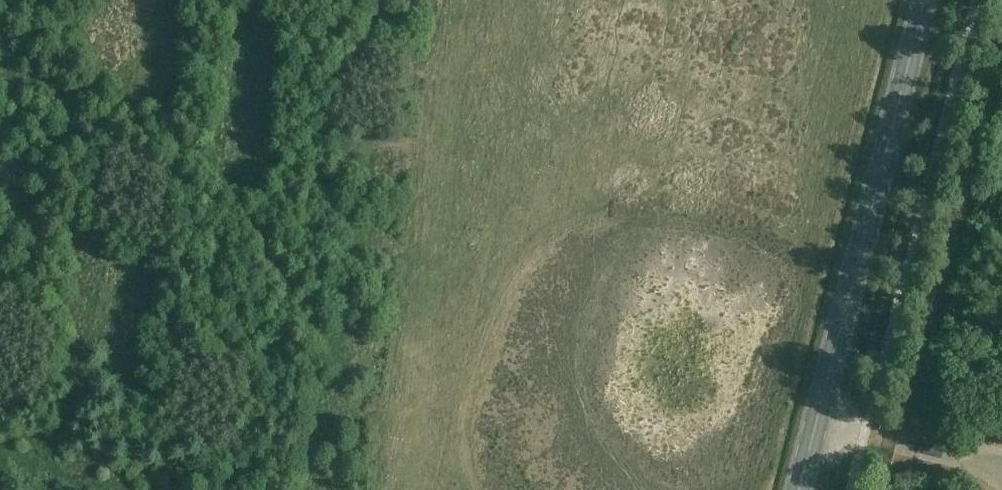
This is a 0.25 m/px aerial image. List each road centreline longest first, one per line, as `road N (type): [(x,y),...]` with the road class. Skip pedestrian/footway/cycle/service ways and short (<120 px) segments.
road 1 (primary): [(798,489),(924,0)]

